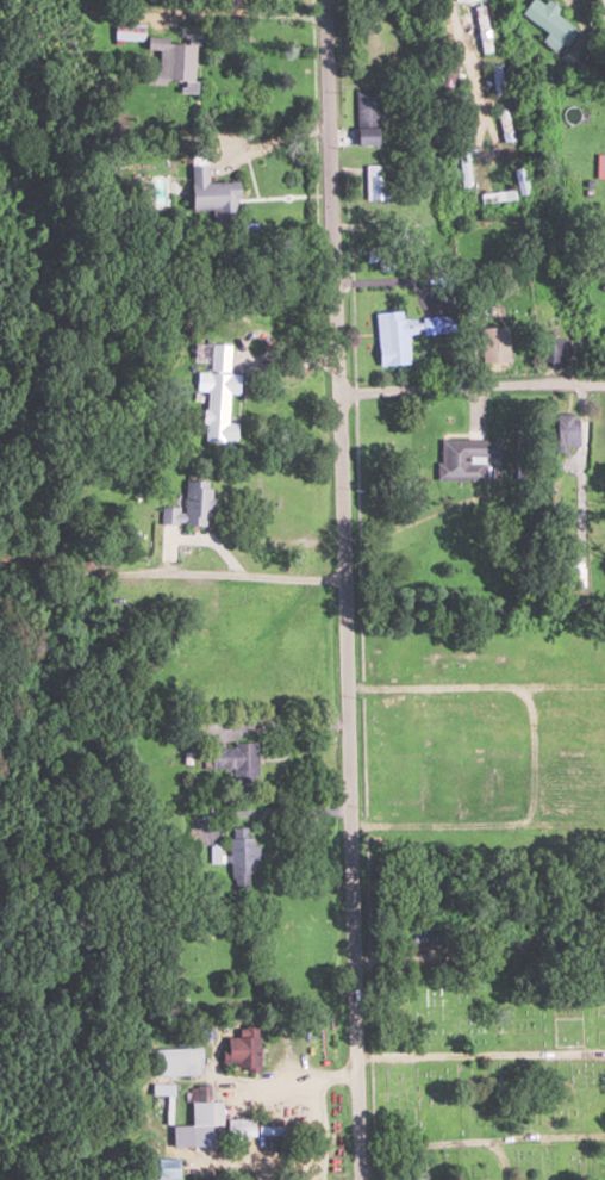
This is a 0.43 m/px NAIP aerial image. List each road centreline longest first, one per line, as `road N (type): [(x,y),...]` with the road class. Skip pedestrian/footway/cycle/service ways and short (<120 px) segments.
road 1 (residential): [(327,0),(361,1179)]
road 2 (residential): [(604,386),(342,391)]
road 3 (residential): [(524,390),(549,436),(566,515),(562,597)]
road 4 (residential): [(451,0),(488,137)]

